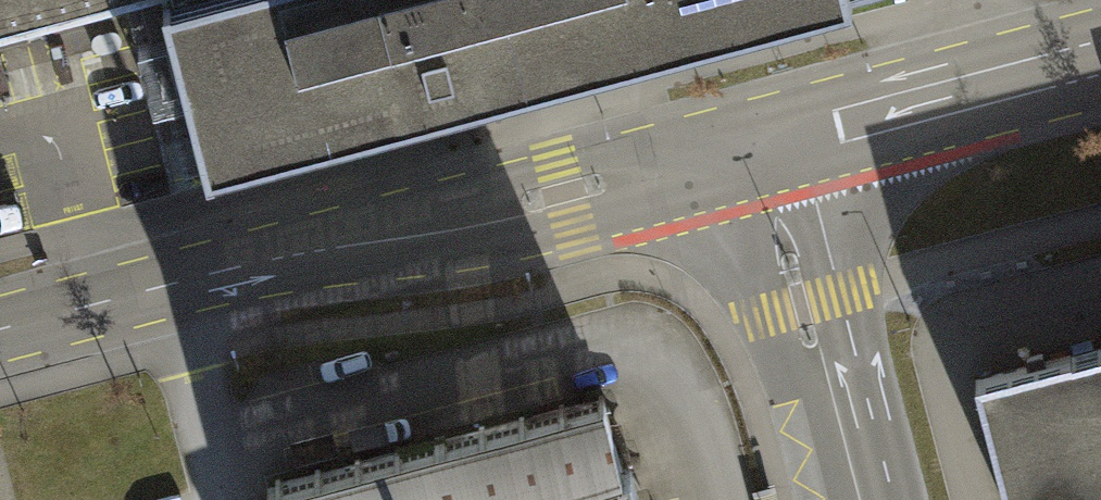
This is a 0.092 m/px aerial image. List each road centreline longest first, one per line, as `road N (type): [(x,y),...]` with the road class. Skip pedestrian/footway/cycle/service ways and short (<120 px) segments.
road 1 (secondary): [(0,329),(769,140)]
road 2 (secondary): [(769,140),(866,499)]
road 3 (secondary): [(769,140),(1100,50)]

